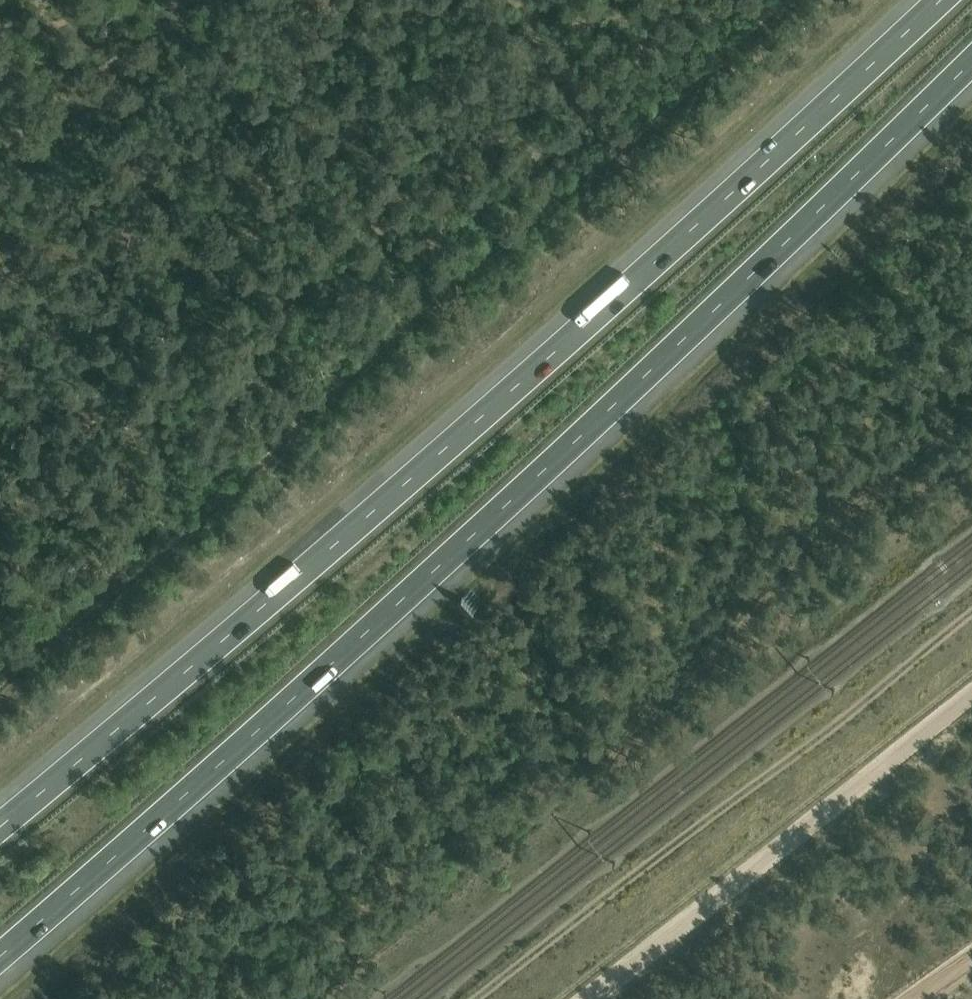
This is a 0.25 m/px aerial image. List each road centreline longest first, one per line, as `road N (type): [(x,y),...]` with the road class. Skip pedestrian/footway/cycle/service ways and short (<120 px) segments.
road 1 (motorway): [(0,957),(539,476),(971,61)]
road 2 (motorway): [(940,0),(496,403),(0,827)]
road 3 (track): [(791,0),(392,335),(276,453),(0,690)]
road 4 (track): [(475,998),(971,613)]
road 5 (track): [(586,998),(971,694)]
road 6 (track): [(515,0),(615,153)]

